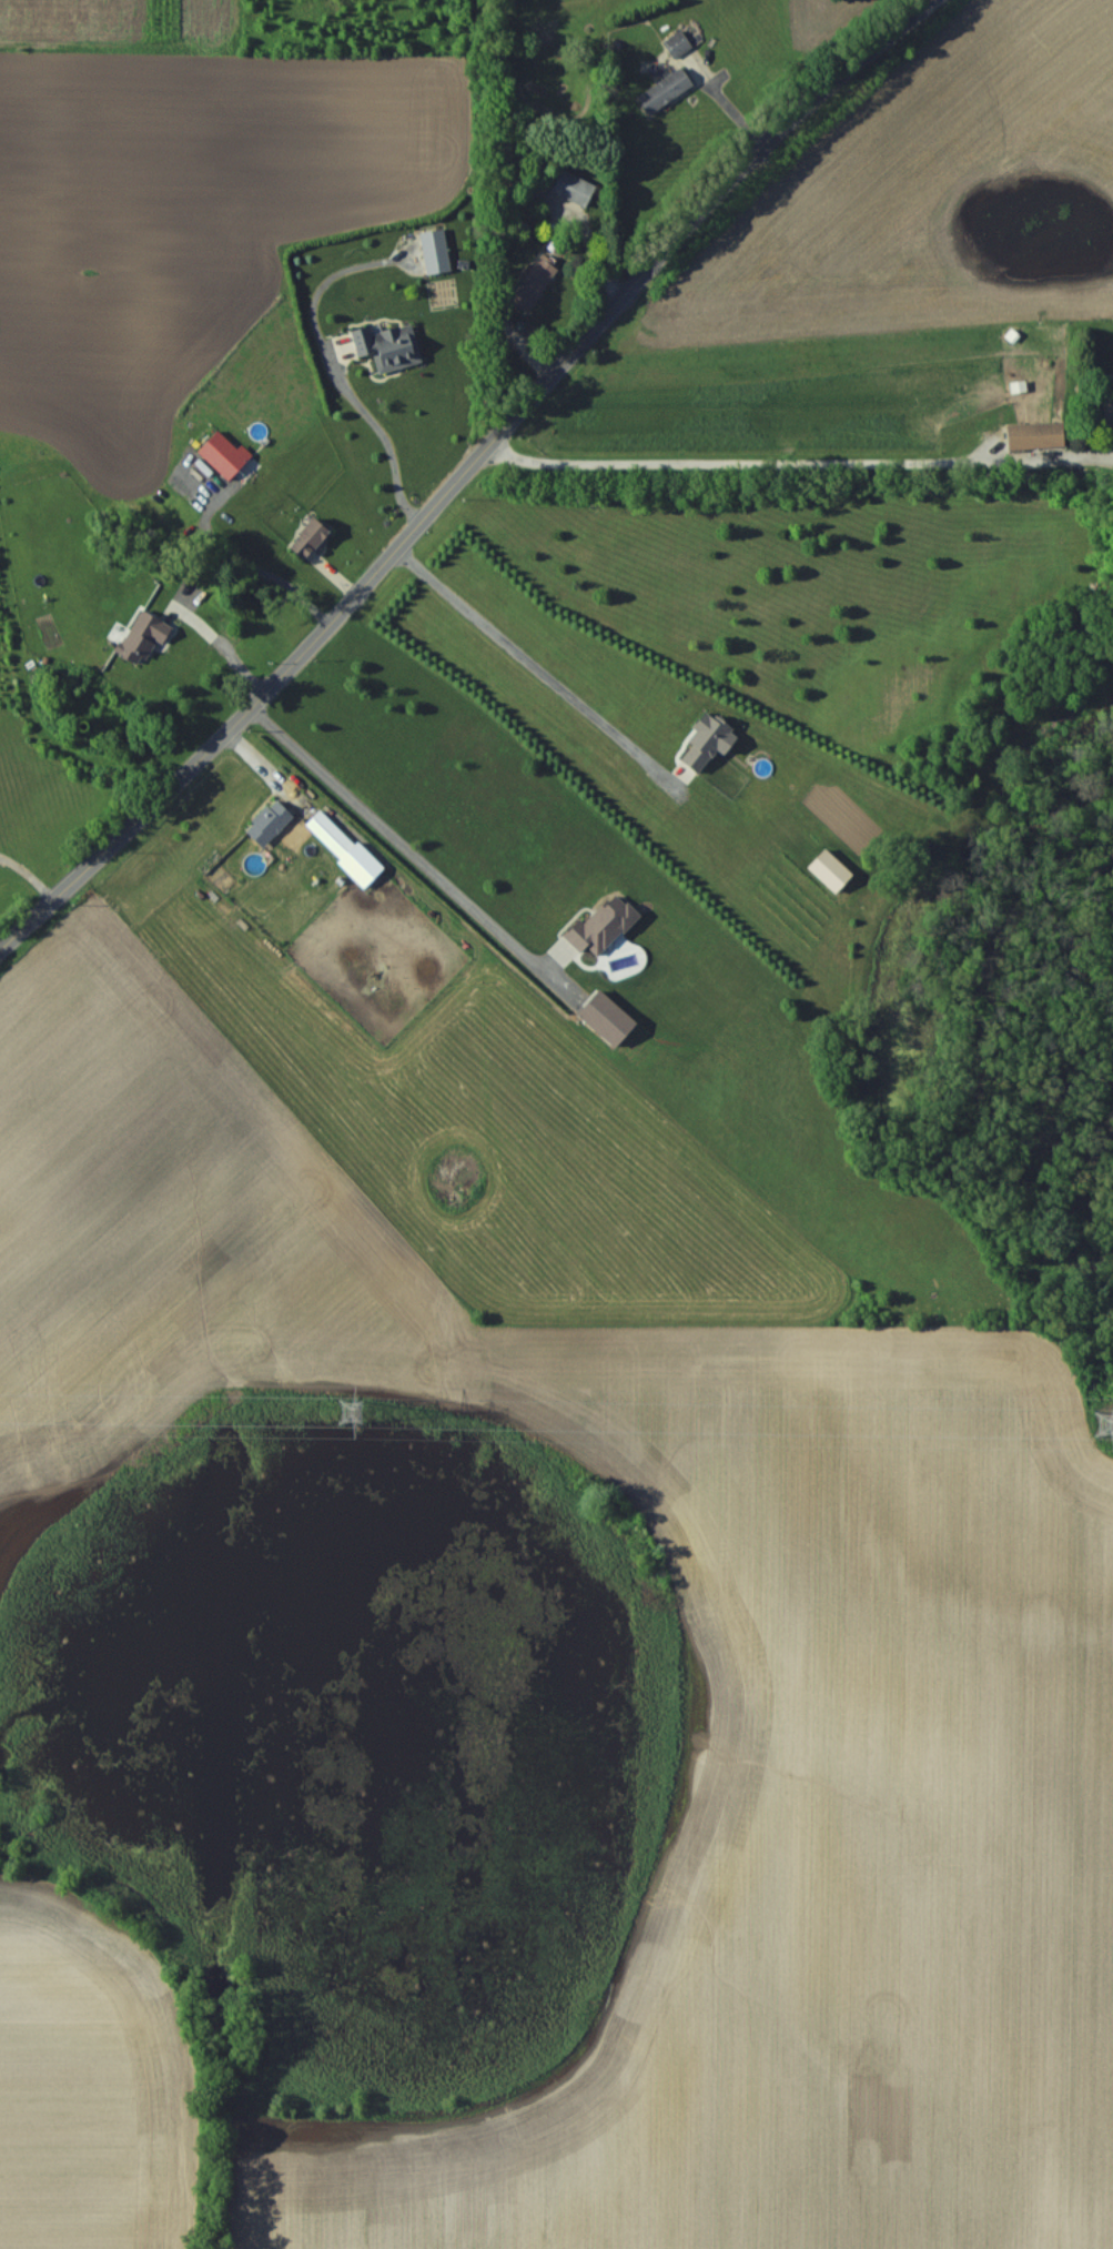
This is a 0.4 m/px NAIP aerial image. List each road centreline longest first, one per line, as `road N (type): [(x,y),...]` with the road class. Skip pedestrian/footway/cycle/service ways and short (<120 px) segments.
road 1 (tertiary): [(0,949),(302,654),(731,178),(930,0)]

